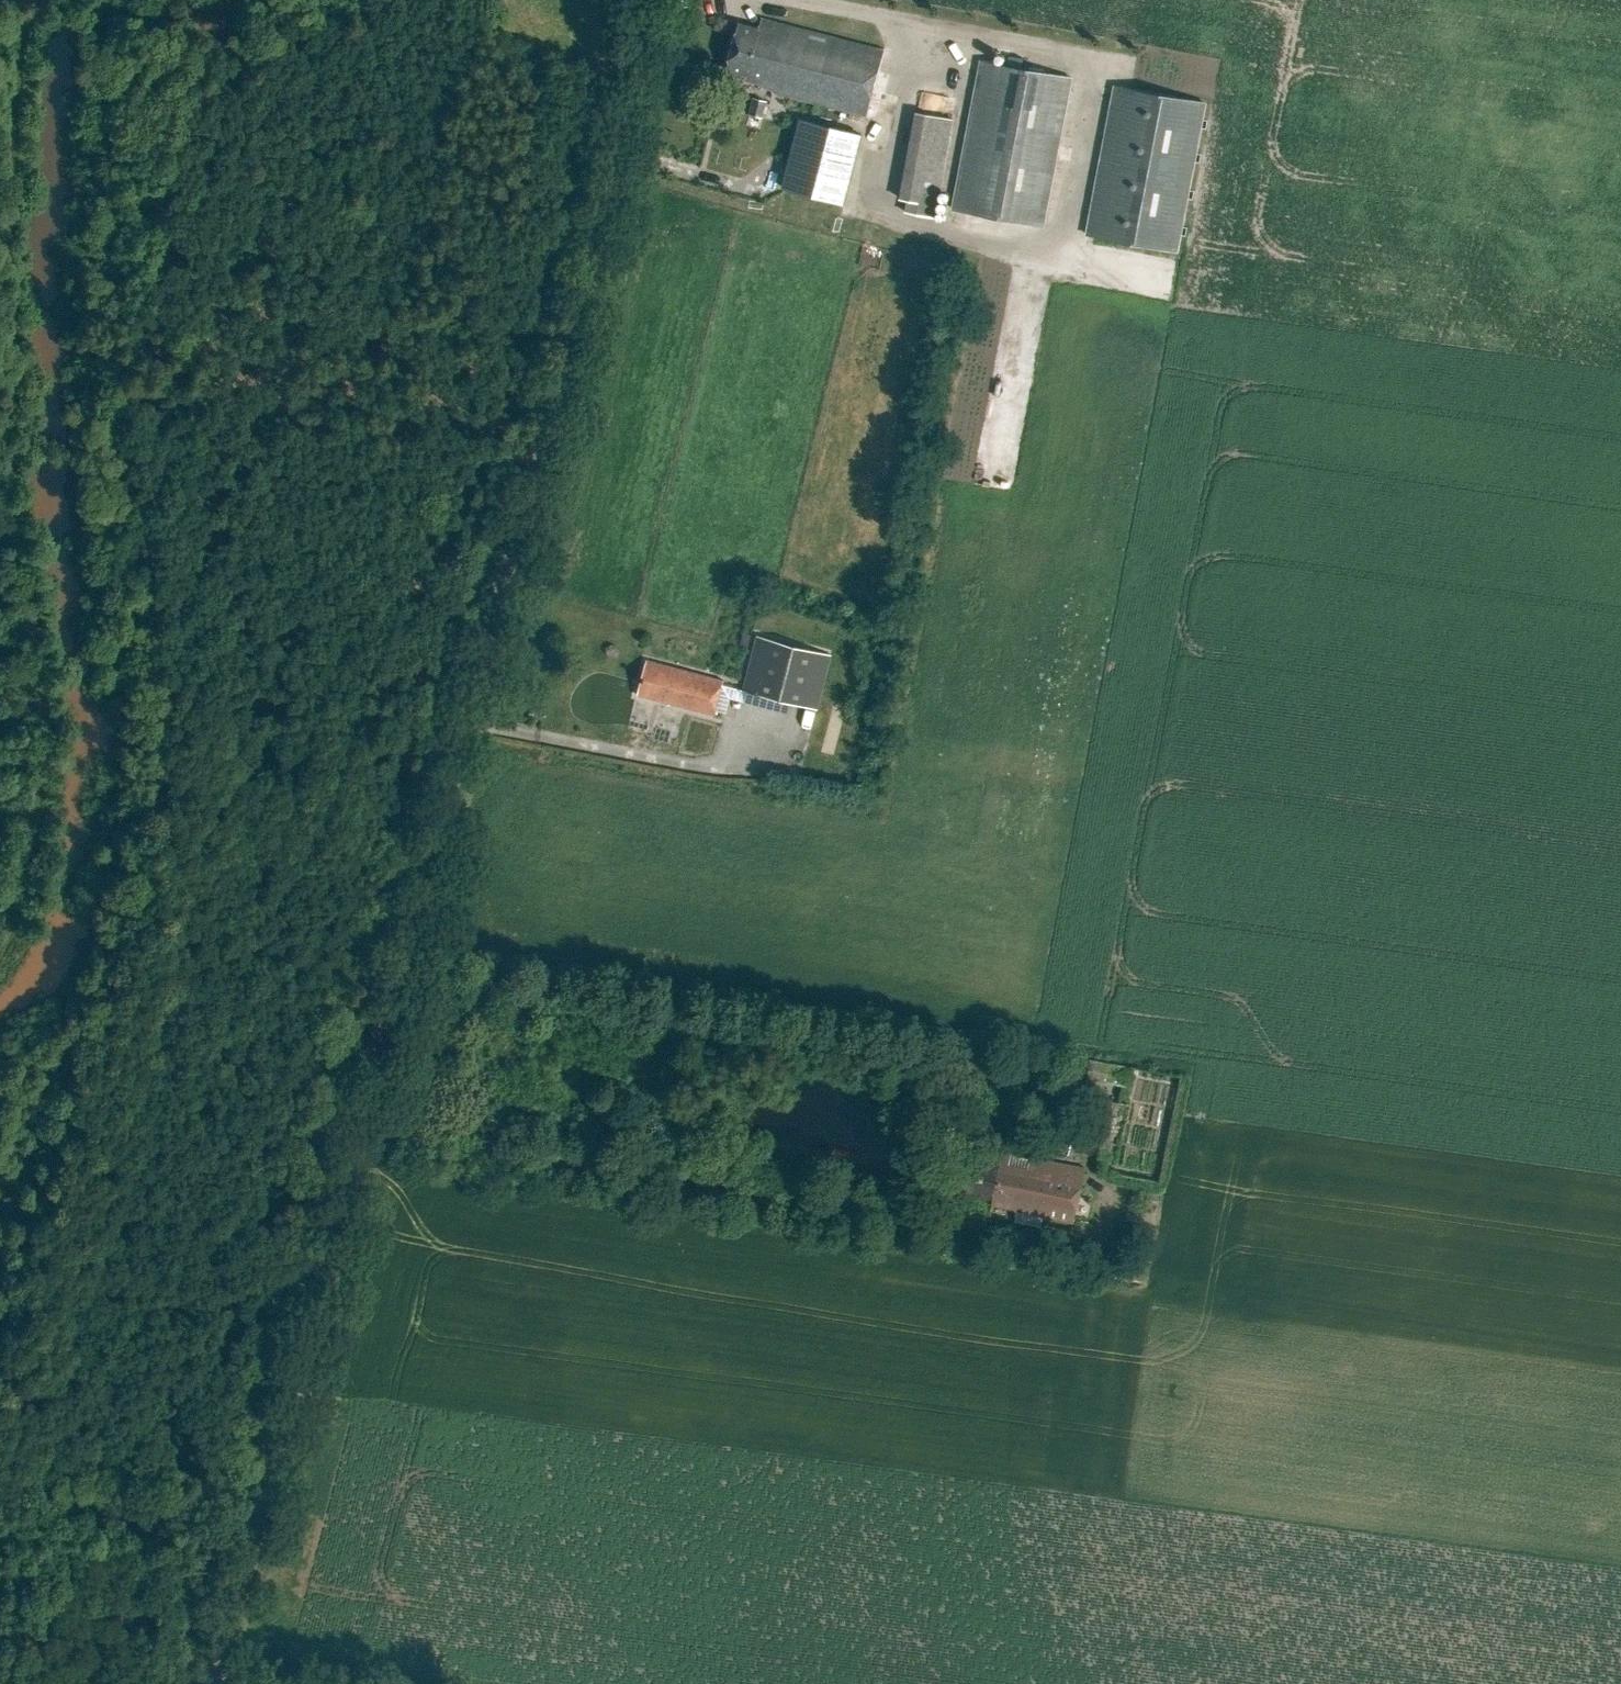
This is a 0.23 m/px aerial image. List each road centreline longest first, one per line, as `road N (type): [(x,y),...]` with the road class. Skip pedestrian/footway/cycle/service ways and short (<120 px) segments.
road 1 (unclassified): [(210,1683),(653,0)]
road 2 (track): [(64,0),(188,7),(232,0)]

